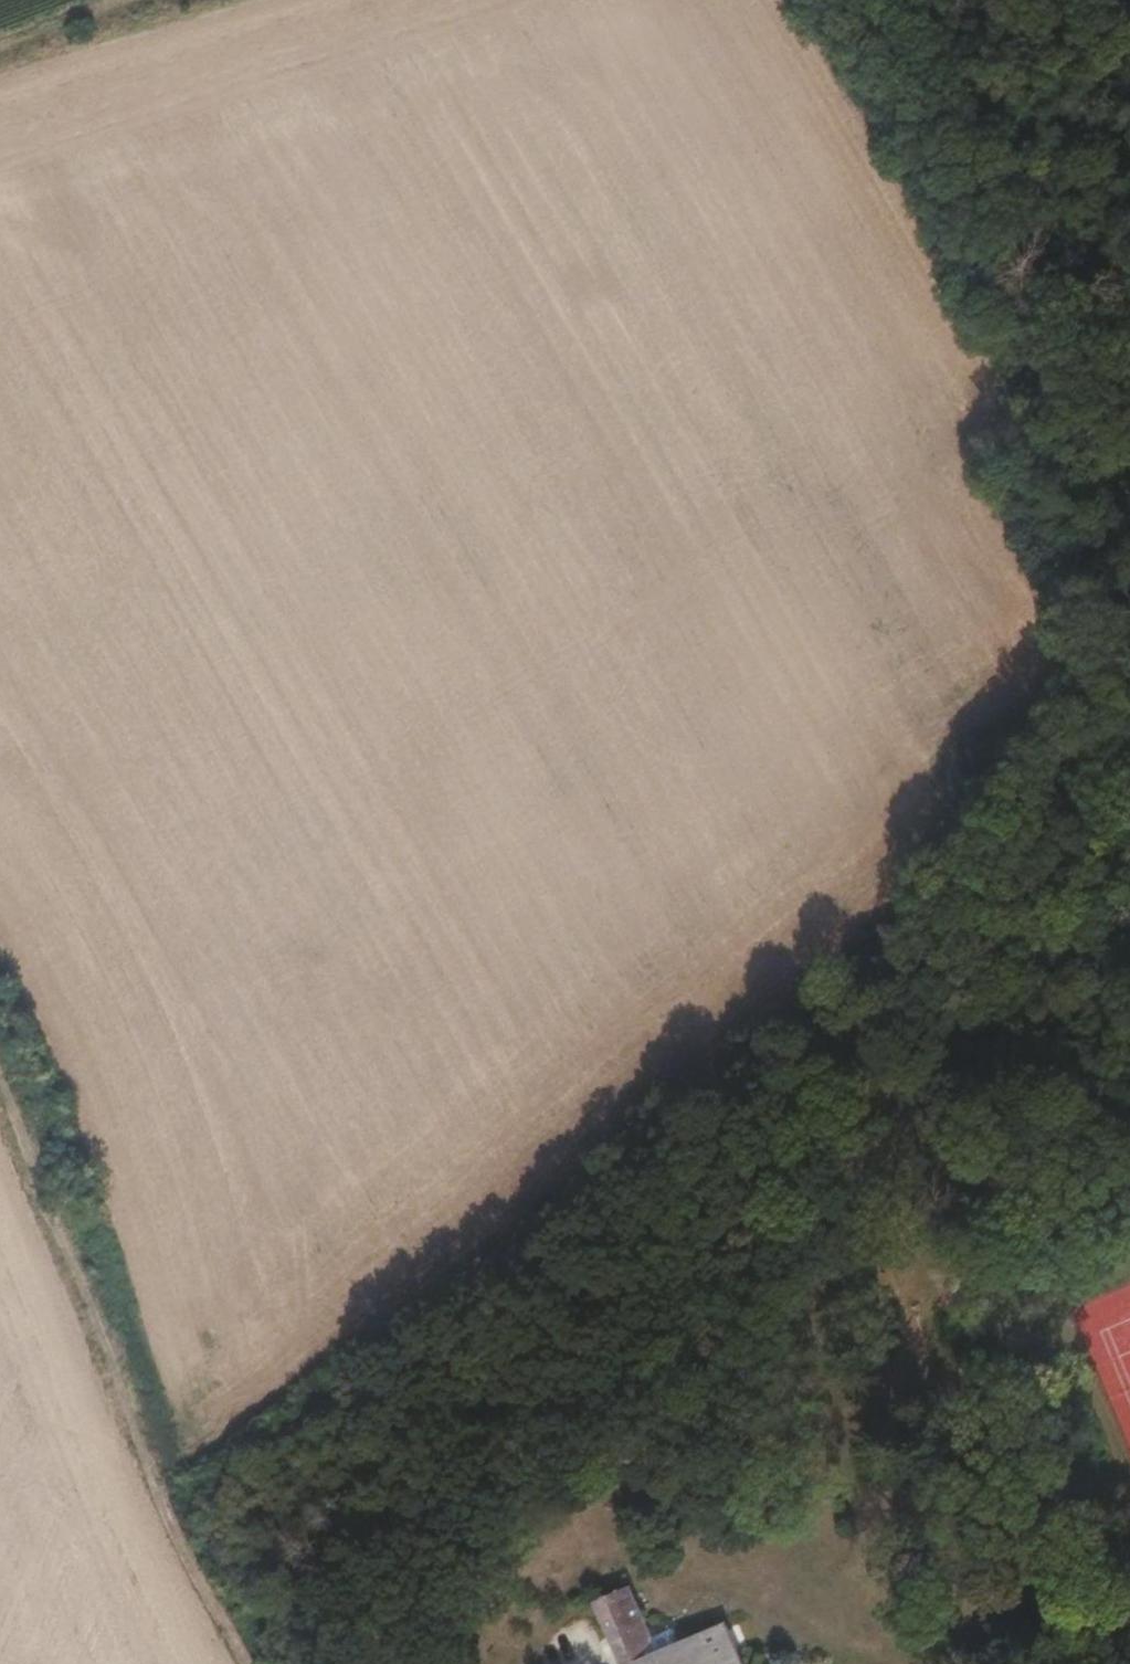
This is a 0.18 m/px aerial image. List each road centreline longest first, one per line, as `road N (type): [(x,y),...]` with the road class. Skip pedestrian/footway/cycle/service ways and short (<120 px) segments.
road 1 (track): [(0,1060),(169,1516),(254,1663)]
road 2 (track): [(143,0),(0,48)]

